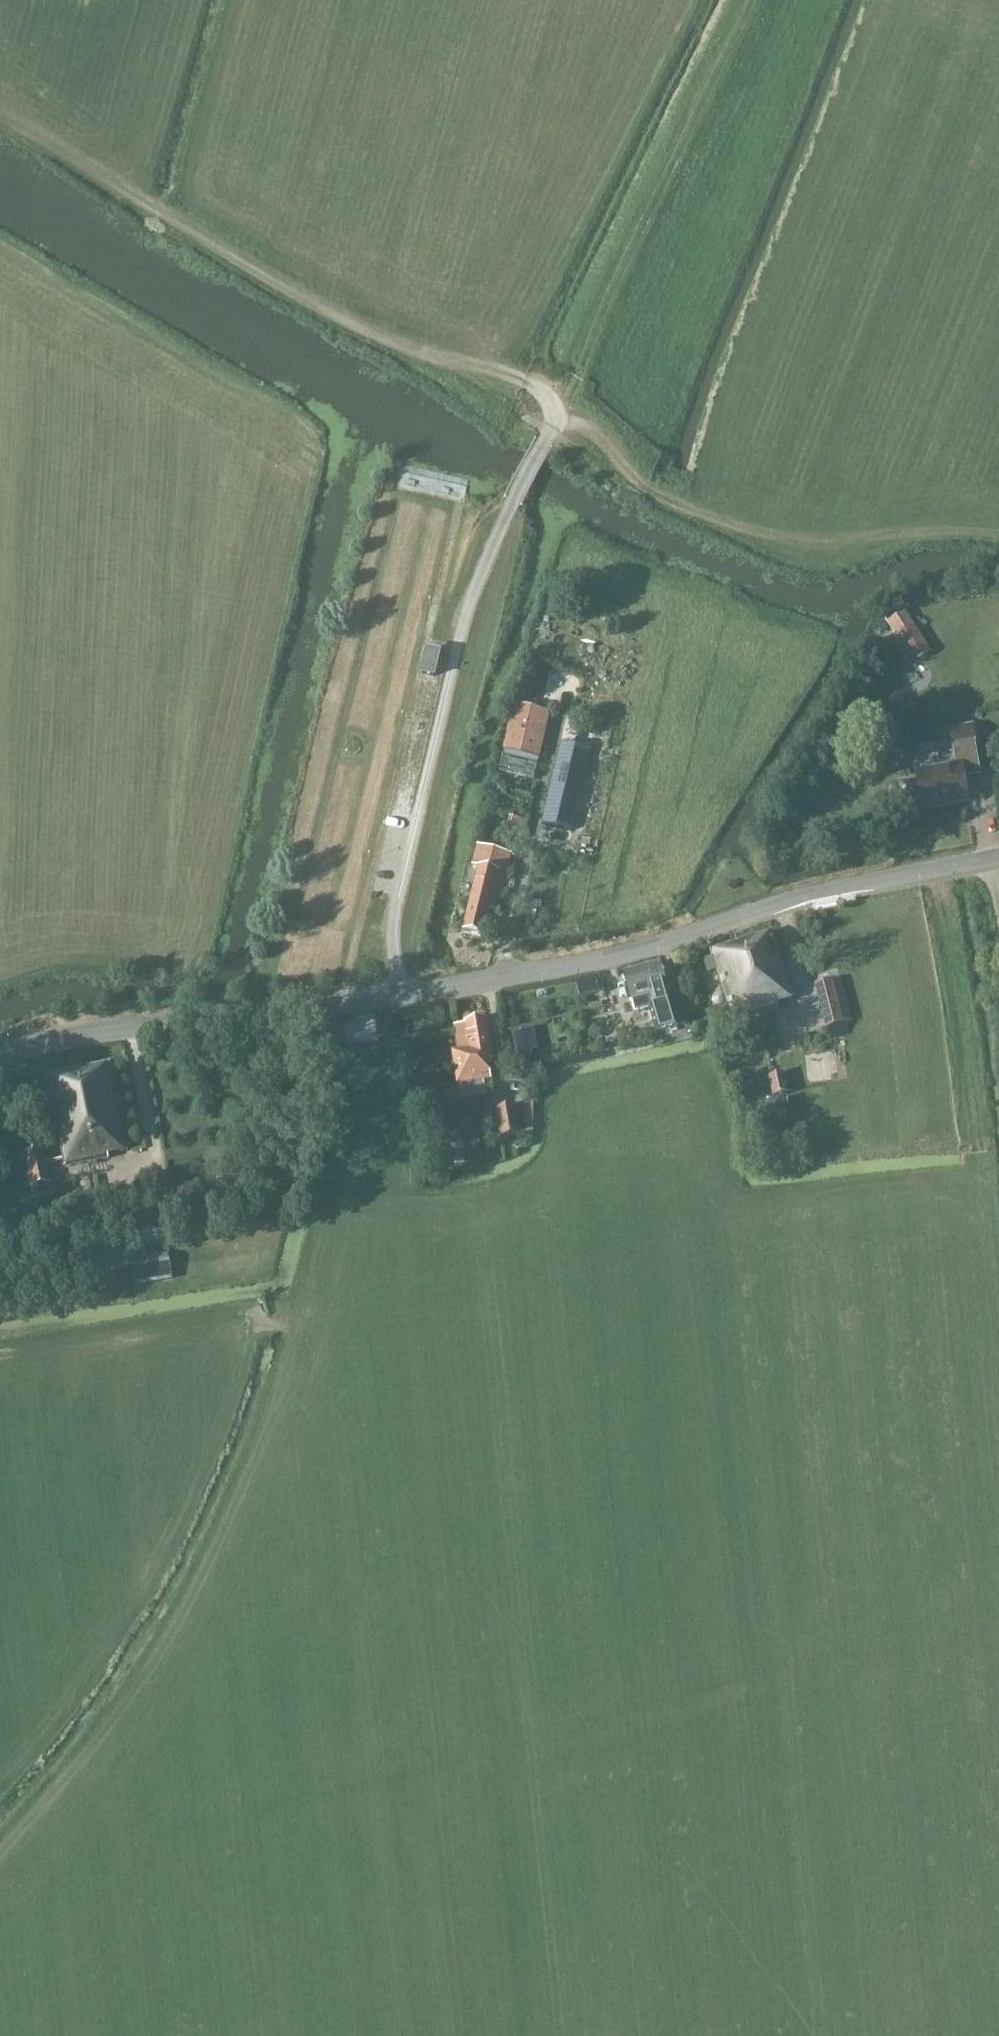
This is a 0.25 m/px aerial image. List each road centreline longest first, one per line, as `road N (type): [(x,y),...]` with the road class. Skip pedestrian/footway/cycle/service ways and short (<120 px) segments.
road 1 (tertiary): [(0,1055),(110,1029),(375,1001),(589,961),(808,895),(998,856)]

